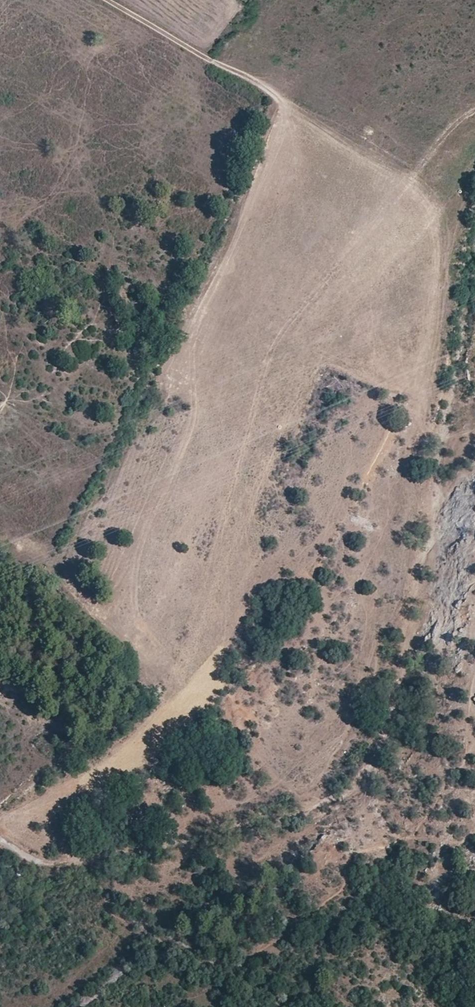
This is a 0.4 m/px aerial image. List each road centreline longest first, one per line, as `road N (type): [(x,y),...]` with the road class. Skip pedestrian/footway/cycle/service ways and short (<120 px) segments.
road 1 (track): [(297,110),(105,0)]

